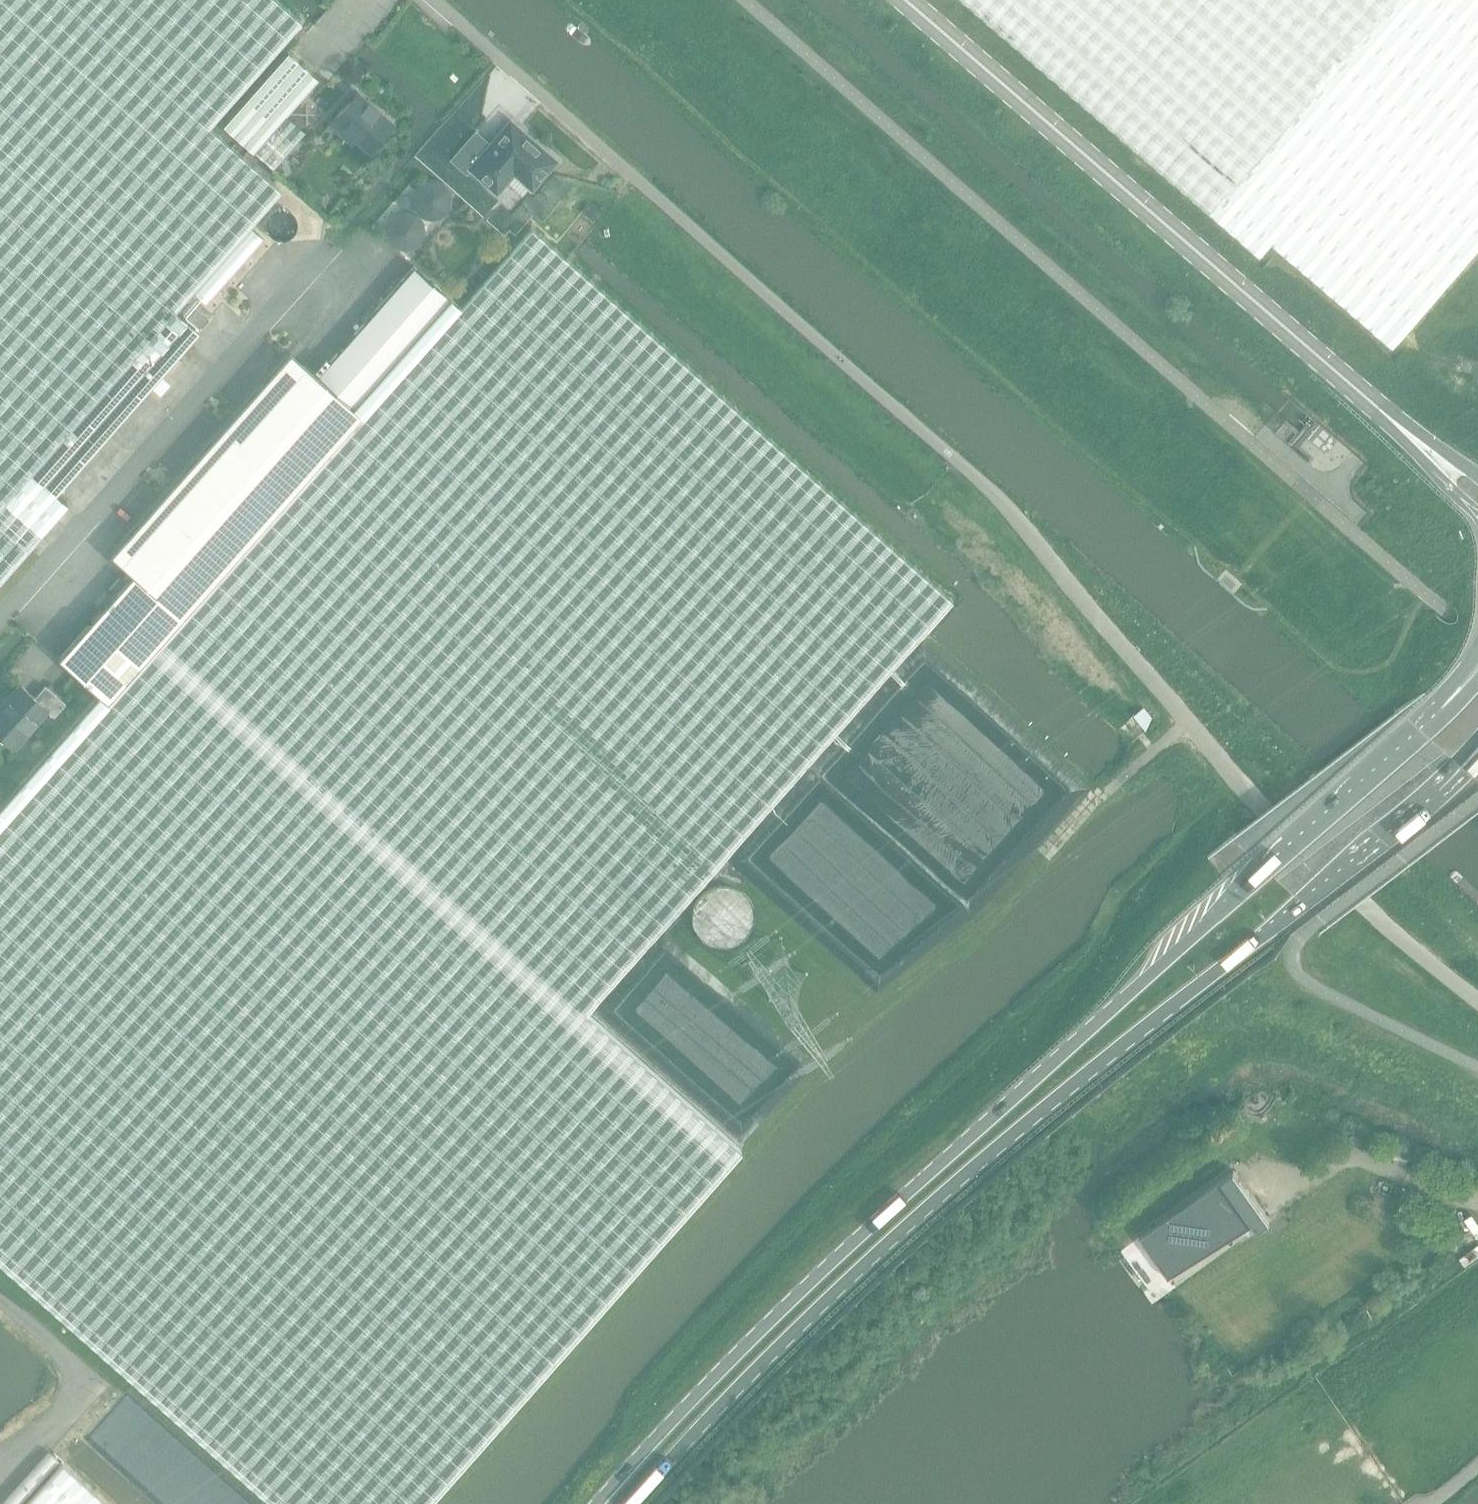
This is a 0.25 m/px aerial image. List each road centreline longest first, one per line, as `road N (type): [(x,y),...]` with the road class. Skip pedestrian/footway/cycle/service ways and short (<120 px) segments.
road 1 (primary): [(1422,724),(802,1291),(598,1503)]
road 2 (primary): [(630,1503),(911,1221),(1466,762)]
road 3 (residential): [(1186,722),(990,492),(432,0)]
road 4 (tertiary): [(906,0),(1394,420)]
road 5 (unclassified): [(0,609),(322,250)]
road 6 (unclassified): [(1477,1001),(1367,911),(1186,722)]
road 7 (tertiary): [(1394,420),(1477,514)]

